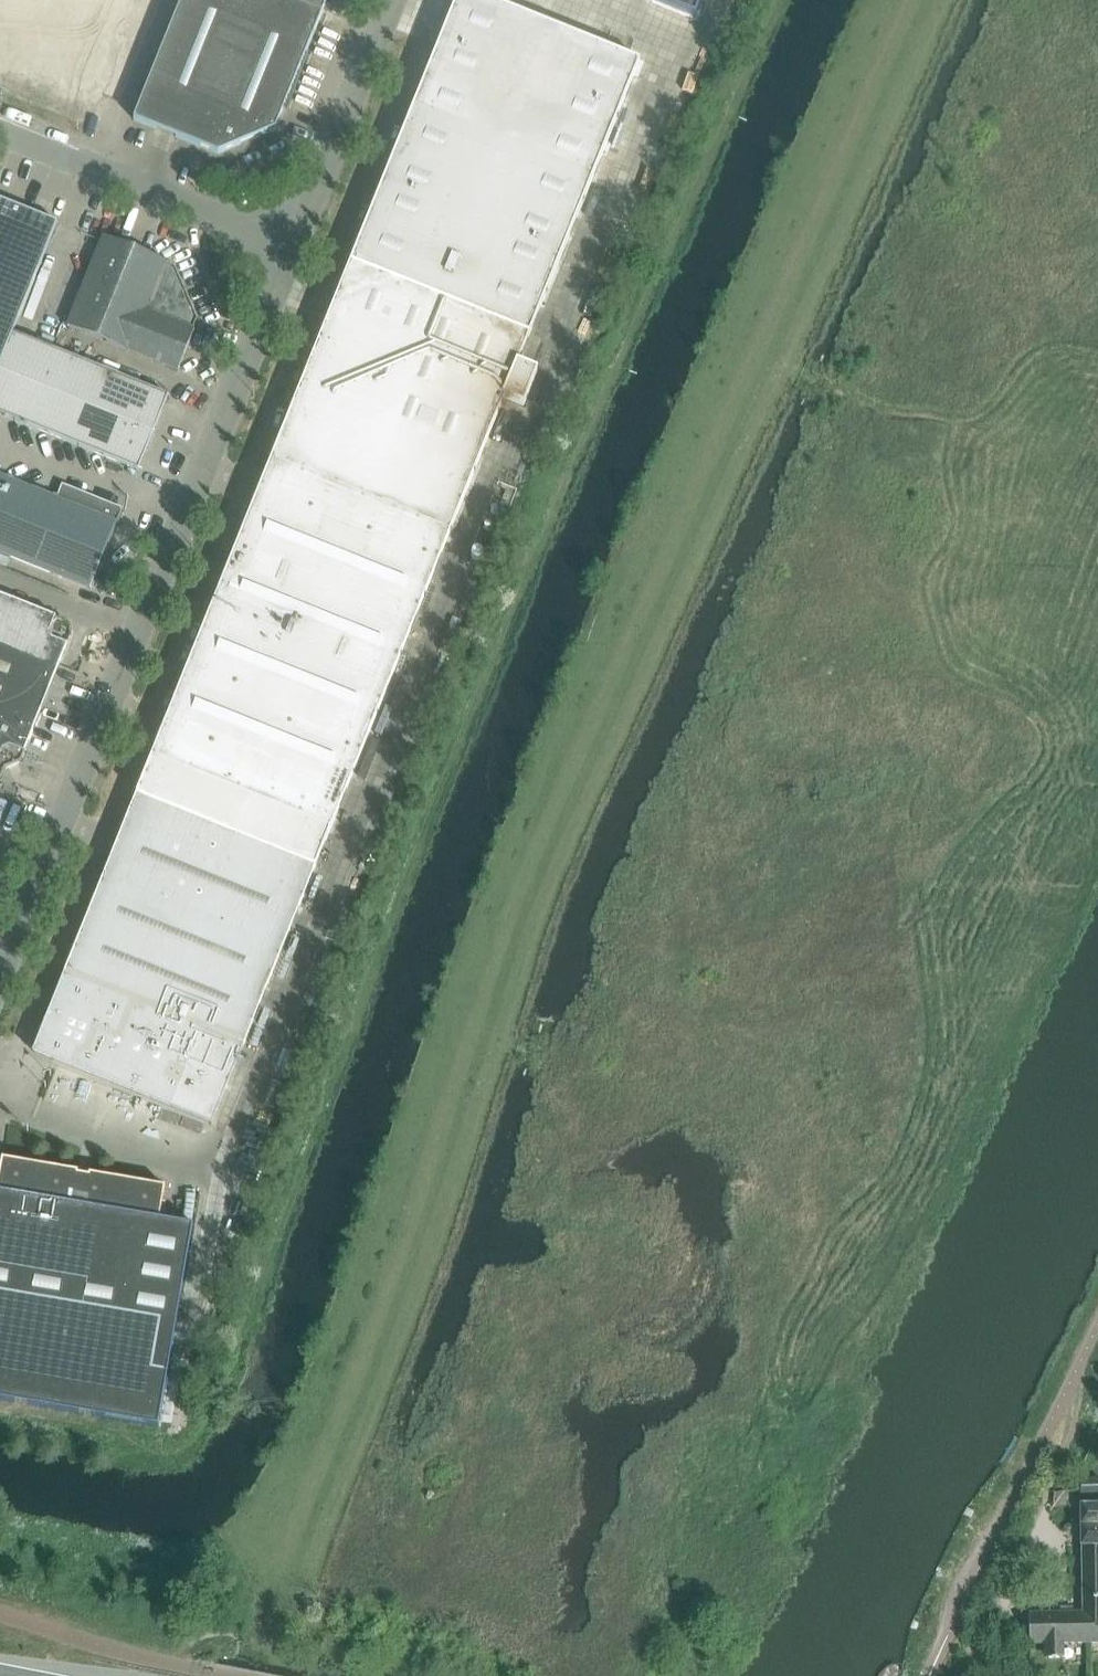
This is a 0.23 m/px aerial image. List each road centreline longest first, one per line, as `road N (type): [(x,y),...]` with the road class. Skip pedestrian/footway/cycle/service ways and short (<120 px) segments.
road 1 (unclassified): [(0,969),(287,252)]
road 2 (unclassified): [(930,1675),(1097,1332)]
road 3 (unclassified): [(287,252),(0,132)]
road 4 (unclassified): [(287,252),(390,0)]

